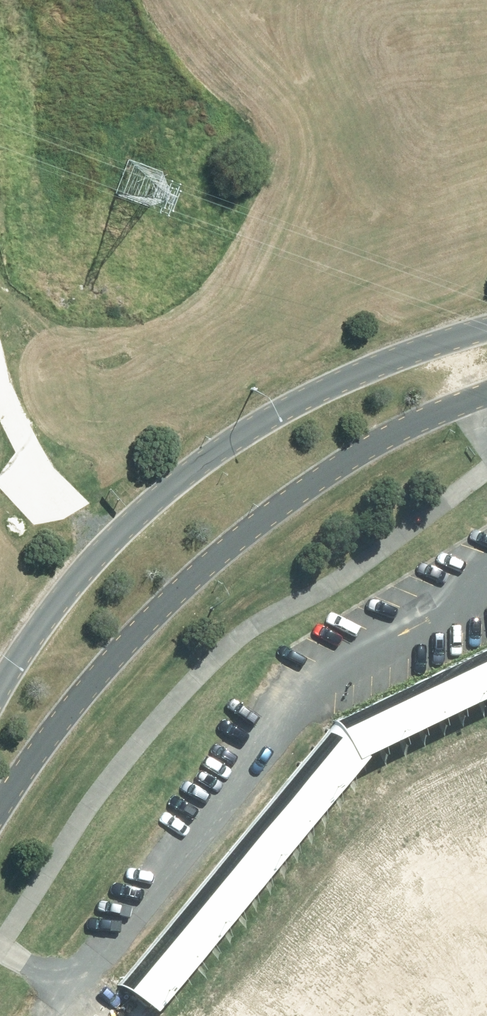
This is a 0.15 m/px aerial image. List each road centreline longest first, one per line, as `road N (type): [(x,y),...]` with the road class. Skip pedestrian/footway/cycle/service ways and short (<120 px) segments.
road 1 (unclassified): [(486,394),(362,451),(205,567),(115,655),(0,804)]
road 2 (unclassified): [(0,687),(116,533),(223,446),(326,389),(486,332)]

